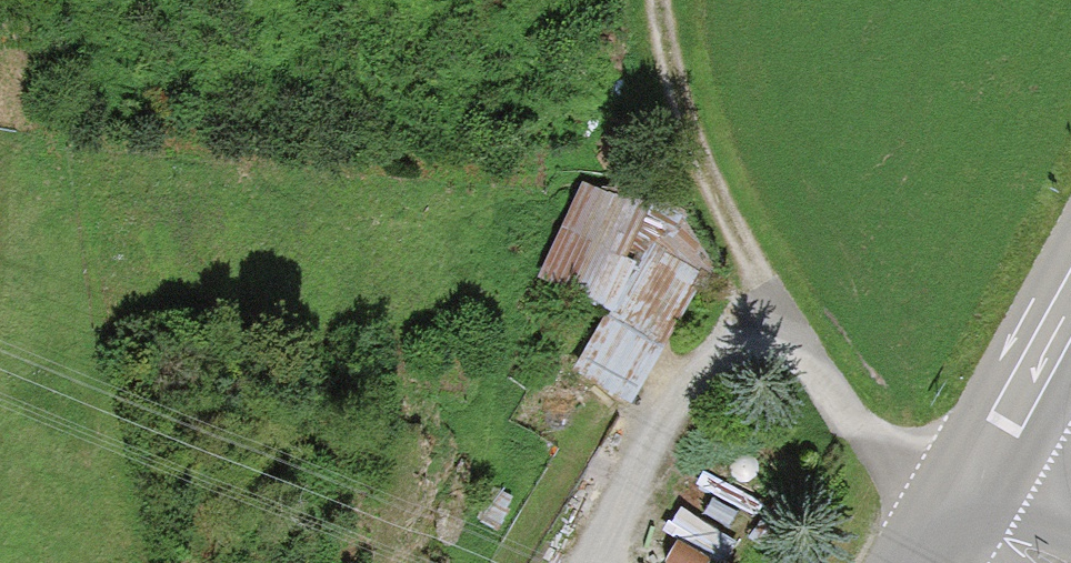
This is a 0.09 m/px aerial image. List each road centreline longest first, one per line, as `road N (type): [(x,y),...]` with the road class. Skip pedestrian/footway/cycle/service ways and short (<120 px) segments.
road 1 (track): [(958,525),(882,460),(749,292),(664,93),(650,0)]
road 2 (tertiary): [(1070,302),(958,525)]

